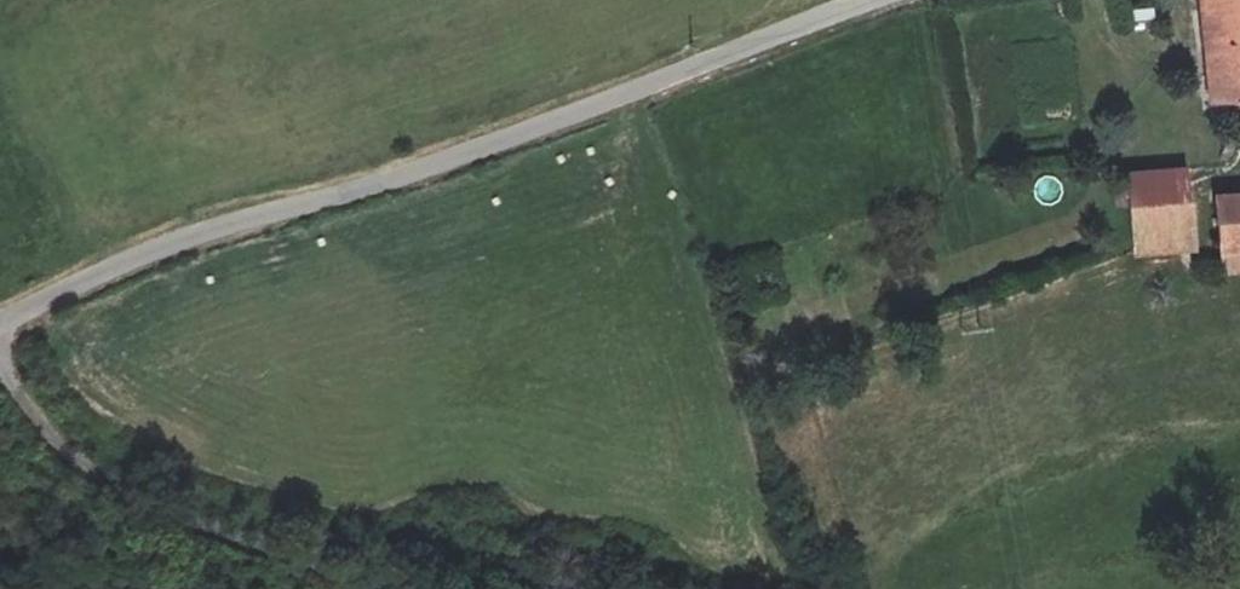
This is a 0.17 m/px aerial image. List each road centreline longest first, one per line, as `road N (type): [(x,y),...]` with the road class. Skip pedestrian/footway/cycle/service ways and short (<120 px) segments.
road 1 (unclassified): [(868,0),(384,183),(212,229),(117,266),(0,325)]
road 2 (track): [(378,588),(203,528),(92,478),(35,422),(0,361)]

